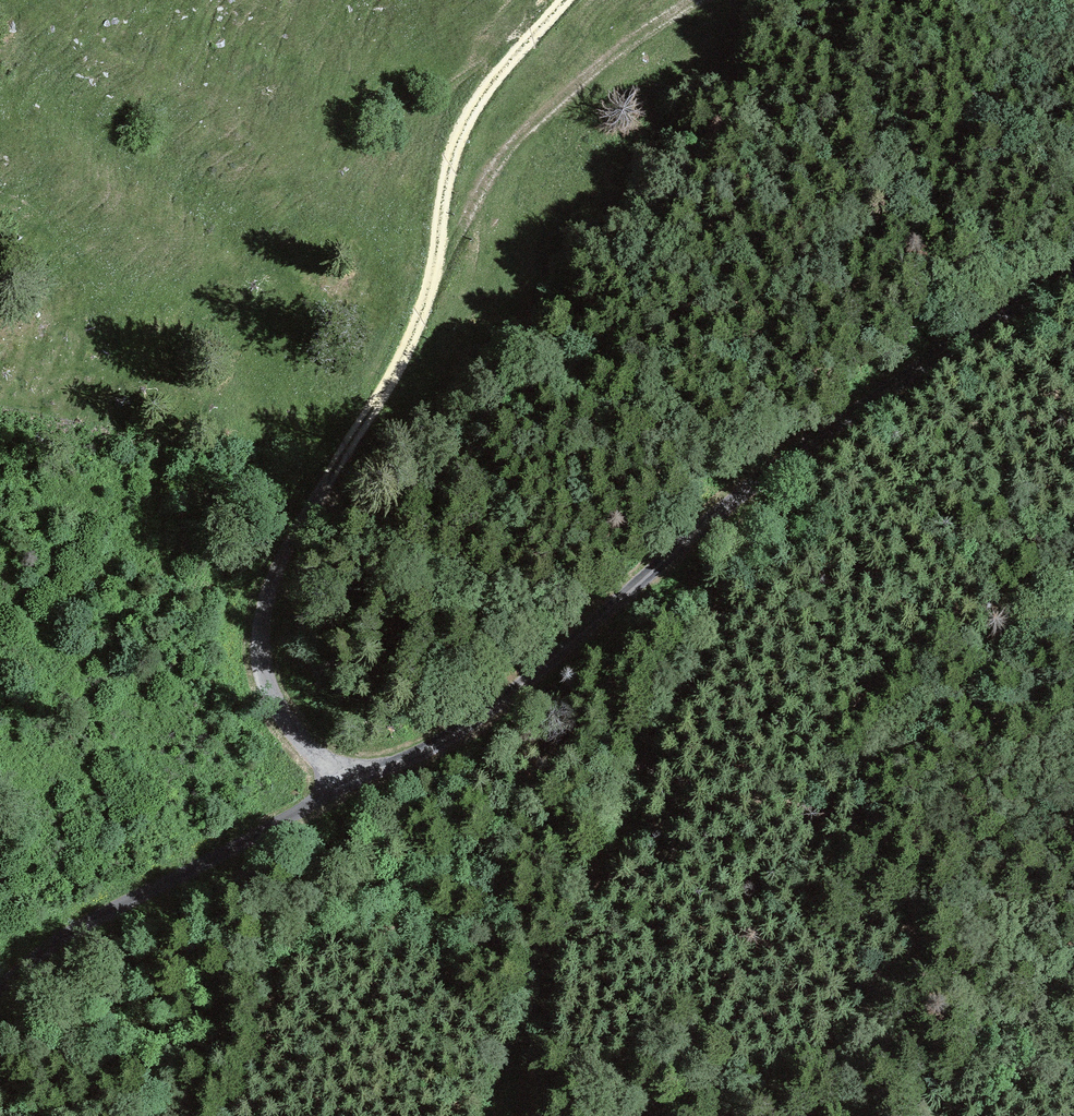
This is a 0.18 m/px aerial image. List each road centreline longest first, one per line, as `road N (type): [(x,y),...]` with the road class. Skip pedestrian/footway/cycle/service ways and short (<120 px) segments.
road 1 (track): [(0,989),(74,934),(491,710),(749,486)]
road 2 (track): [(564,0),(472,107),(446,180),(430,299),(272,582),(261,653),(267,683),(347,787)]
road 3 (track): [(492,1115),(531,998),(584,908),(642,750),(717,633),(749,538),(749,486)]
road 4 (unclassified): [(749,486),(1073,273)]
road 5 (track): [(437,263),(499,161),(550,108),(697,0)]

